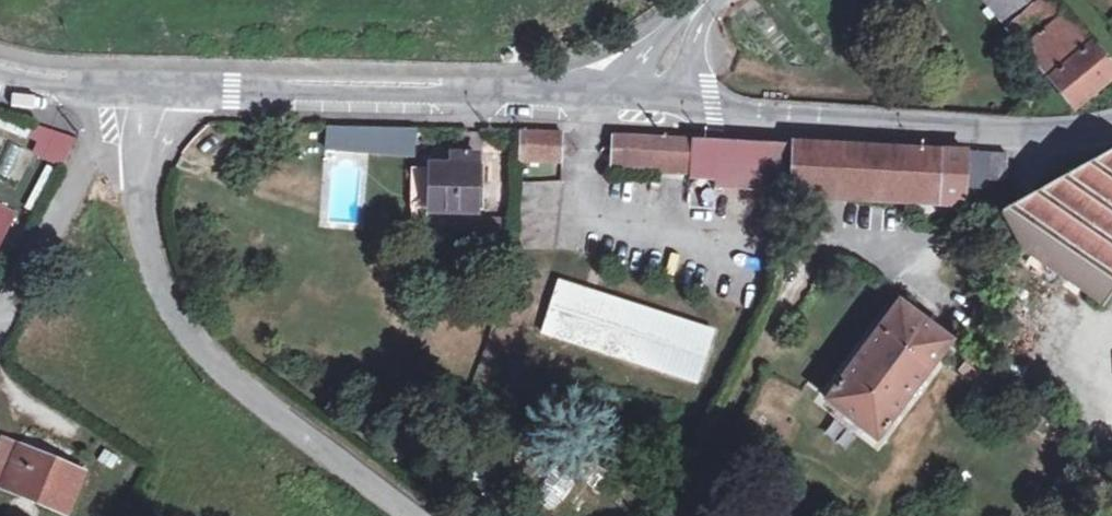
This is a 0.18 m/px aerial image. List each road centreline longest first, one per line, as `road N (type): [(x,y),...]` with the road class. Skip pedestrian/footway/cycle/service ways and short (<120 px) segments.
road 1 (unclassified): [(162,92),(142,157),(138,223),(172,317),(216,381),(399,515)]
road 2 (unclassified): [(162,92),(651,97)]
road 3 (unclassified): [(651,97),(801,121),(1111,126)]
road 4 (residential): [(0,311),(84,149),(97,92)]

